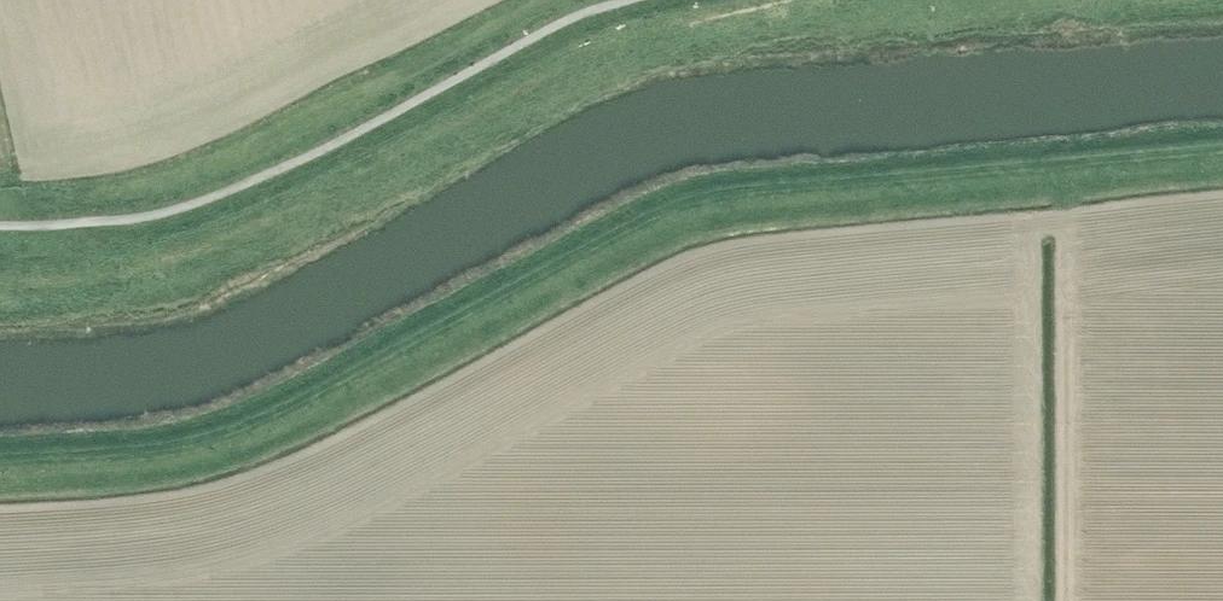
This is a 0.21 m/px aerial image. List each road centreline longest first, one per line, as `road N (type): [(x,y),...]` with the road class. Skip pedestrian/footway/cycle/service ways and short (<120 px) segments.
road 1 (track): [(1222,147),(712,194),(643,218),(213,435),(131,450),(0,456)]

